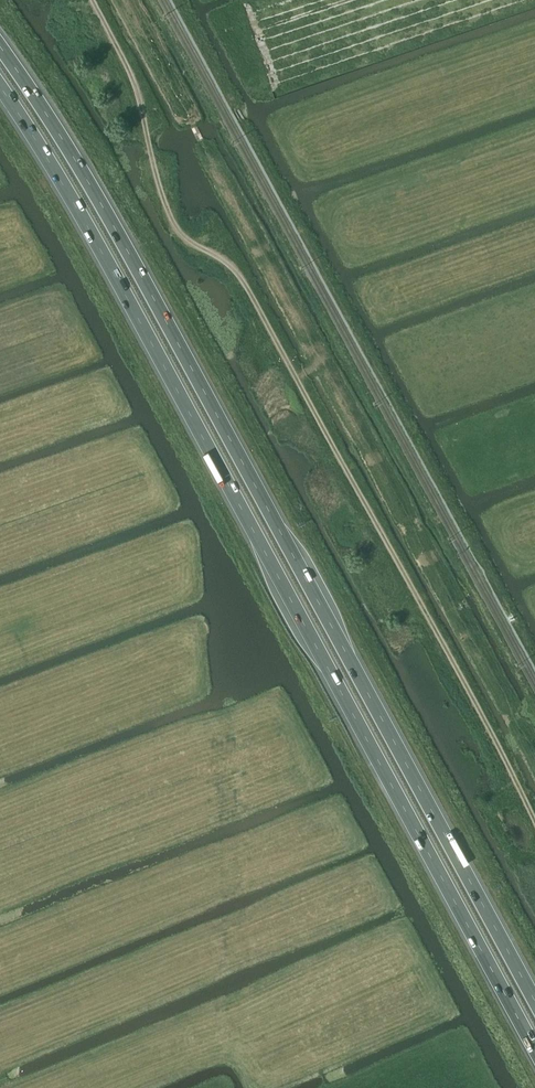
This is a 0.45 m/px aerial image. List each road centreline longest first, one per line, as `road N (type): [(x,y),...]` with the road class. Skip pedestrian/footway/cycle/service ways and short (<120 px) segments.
road 1 (trunk): [(0,88),(286,587),(534,1047)]
road 2 (trunk): [(534,1001),(175,337),(0,49)]
road 3 (track): [(534,820),(227,263),(185,239),(169,216),(143,103),(94,0)]

